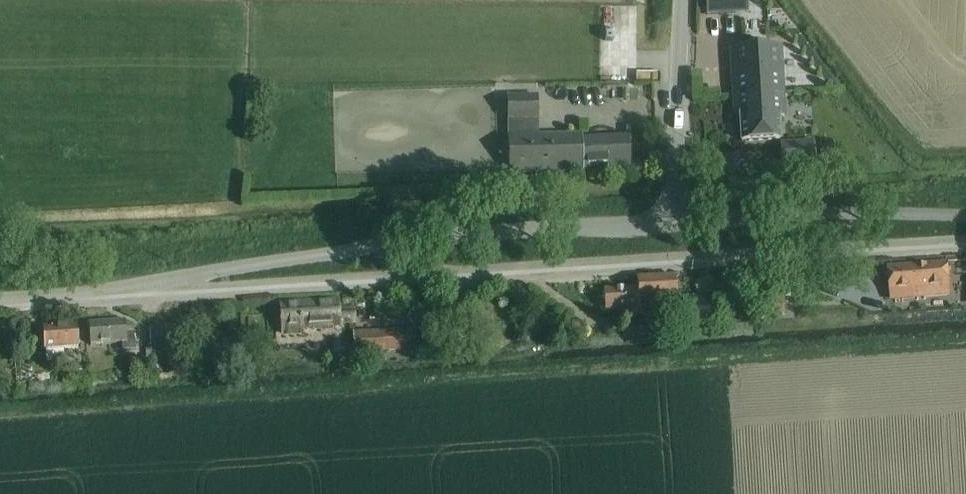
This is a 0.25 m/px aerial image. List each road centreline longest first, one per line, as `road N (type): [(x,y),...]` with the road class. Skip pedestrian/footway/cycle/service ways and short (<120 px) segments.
road 1 (tertiary): [(135,294),(965,243)]
road 2 (track): [(0,62),(680,60)]
road 3 (unclassified): [(135,294),(221,270),(418,238),(674,222)]
road 4 (unclassified): [(965,215),(674,222)]
road 5 (unclassified): [(674,222),(682,0)]
road 6 (tertiary): [(0,303),(135,294)]

